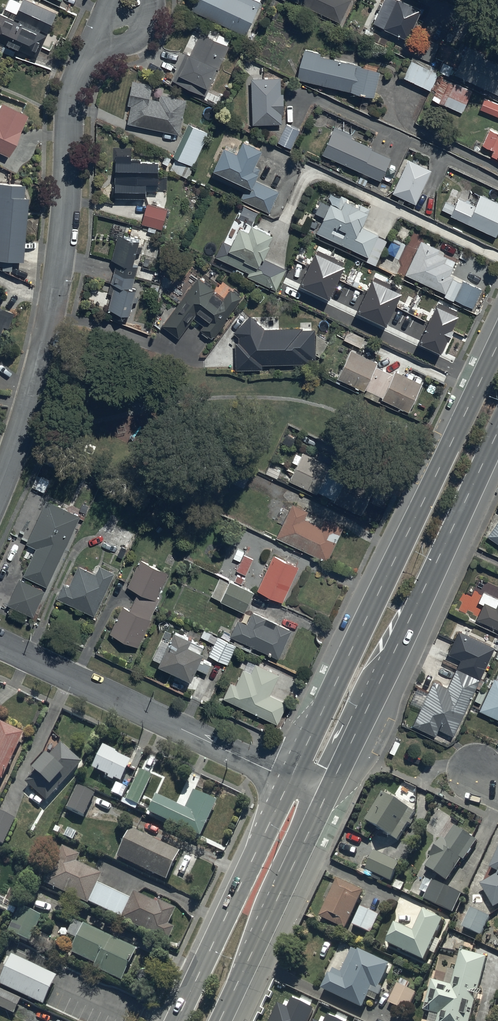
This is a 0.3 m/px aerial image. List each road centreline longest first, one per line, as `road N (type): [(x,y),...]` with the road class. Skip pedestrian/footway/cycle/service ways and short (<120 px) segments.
road 1 (secondary): [(289,781),(497,337)]
road 2 (residential): [(0,498),(61,325),(74,101),(95,44)]
road 3 (secondary): [(497,432),(325,796)]
road 4 (residential): [(289,781),(0,645)]
road 5 (secondary): [(176,1020),(289,781)]
road 6 (secondary): [(325,796),(223,1020)]

